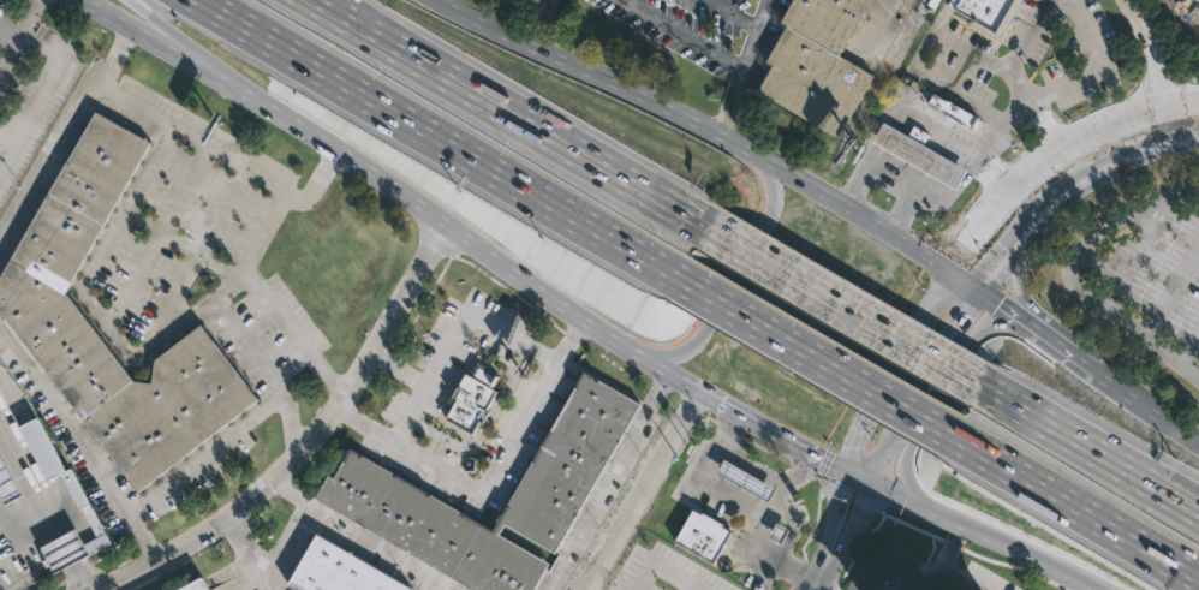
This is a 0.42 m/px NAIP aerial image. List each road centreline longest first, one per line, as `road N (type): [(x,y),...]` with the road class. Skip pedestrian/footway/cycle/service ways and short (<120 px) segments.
road 1 (secondary): [(79,0),(330,150),(745,423)]
road 2 (motorway): [(196,0),(658,264)]
road 3 (secondary): [(890,236),(765,161),(434,0)]
road 4 (residential): [(111,589),(197,542),(296,461),(369,362),(442,224)]
road 5 (motorway): [(658,264),(977,447)]
road 6 (motorway): [(991,389),(693,217)]
road 7 (secondary): [(580,318),(651,353),(691,346),(774,213),(776,181),(765,161)]
road 8 (secondary): [(990,208),(854,434),(845,471)]
road 9 (secondary): [(875,484),(980,291),(1019,246)]
road 10 (secondary): [(1034,322),(990,326),(968,339),(903,453),(906,481),(929,511)]
road 11 (secondary): [(875,484),(1098,589)]
road 12 (secondary): [(1198,96),(1133,106),(1064,136),(990,208)]
road 13 (motorway): [(518,114),(307,0)]
road 14 (motorway): [(1198,504),(991,389)]
road 15 (motorway): [(129,0),(303,133)]
road 16 (secondary): [(1019,246),(1111,163),(1198,139)]
road 17 (motorway): [(693,217),(518,114)]
road 18 (motorway): [(518,114),(358,0)]
road 19 (motorway): [(977,447),(1134,540)]
road 20 (secondary): [(1198,438),(1096,366)]

